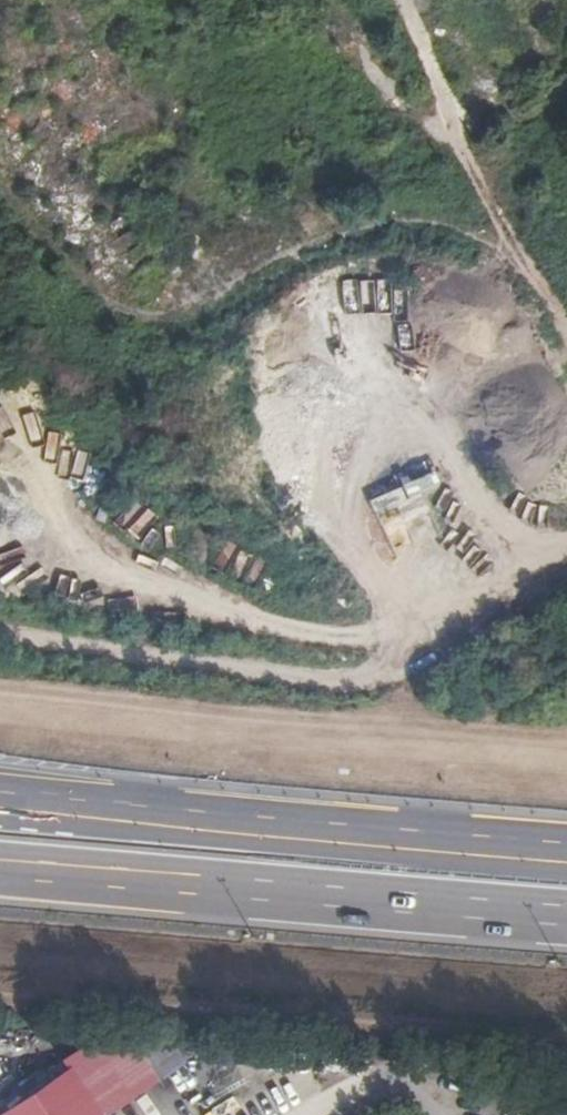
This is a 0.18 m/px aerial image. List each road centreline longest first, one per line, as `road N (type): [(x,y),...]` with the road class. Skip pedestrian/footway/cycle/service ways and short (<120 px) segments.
road 1 (track): [(0,634),(347,692),(420,660),(566,557)]
road 2 (motorway): [(566,840),(0,795)]
road 3 (motorway): [(0,868),(566,911)]
road 4 (track): [(418,0),(487,98),(446,144),(473,193)]
road 5 (track): [(473,193),(566,329)]

